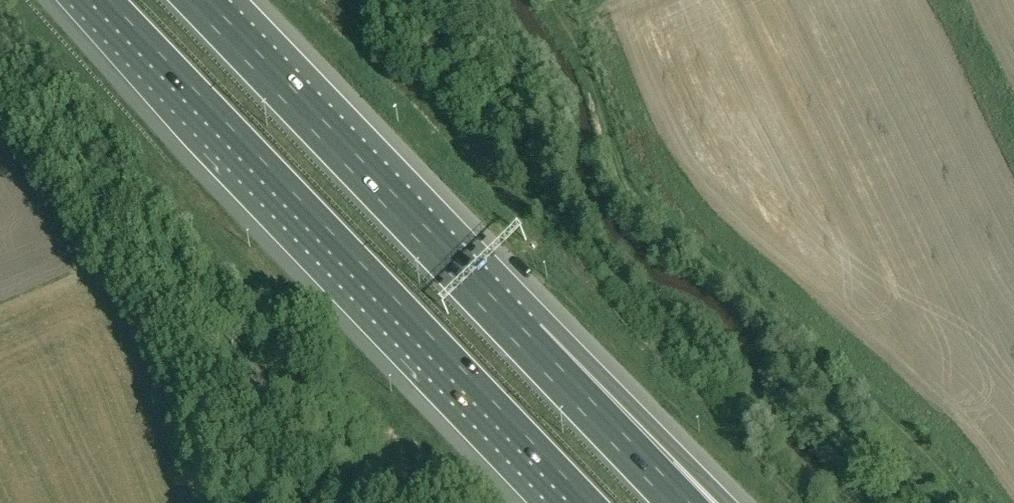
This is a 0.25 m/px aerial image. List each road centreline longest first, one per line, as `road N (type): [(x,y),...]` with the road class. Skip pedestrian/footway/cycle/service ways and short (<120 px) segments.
road 1 (motorway): [(99,0),(579,502)]
road 2 (motorway): [(526,340),(200,0)]
road 3 (motorway): [(729,502),(644,414),(526,340)]
road 4 (motorway): [(681,502),(526,340)]

